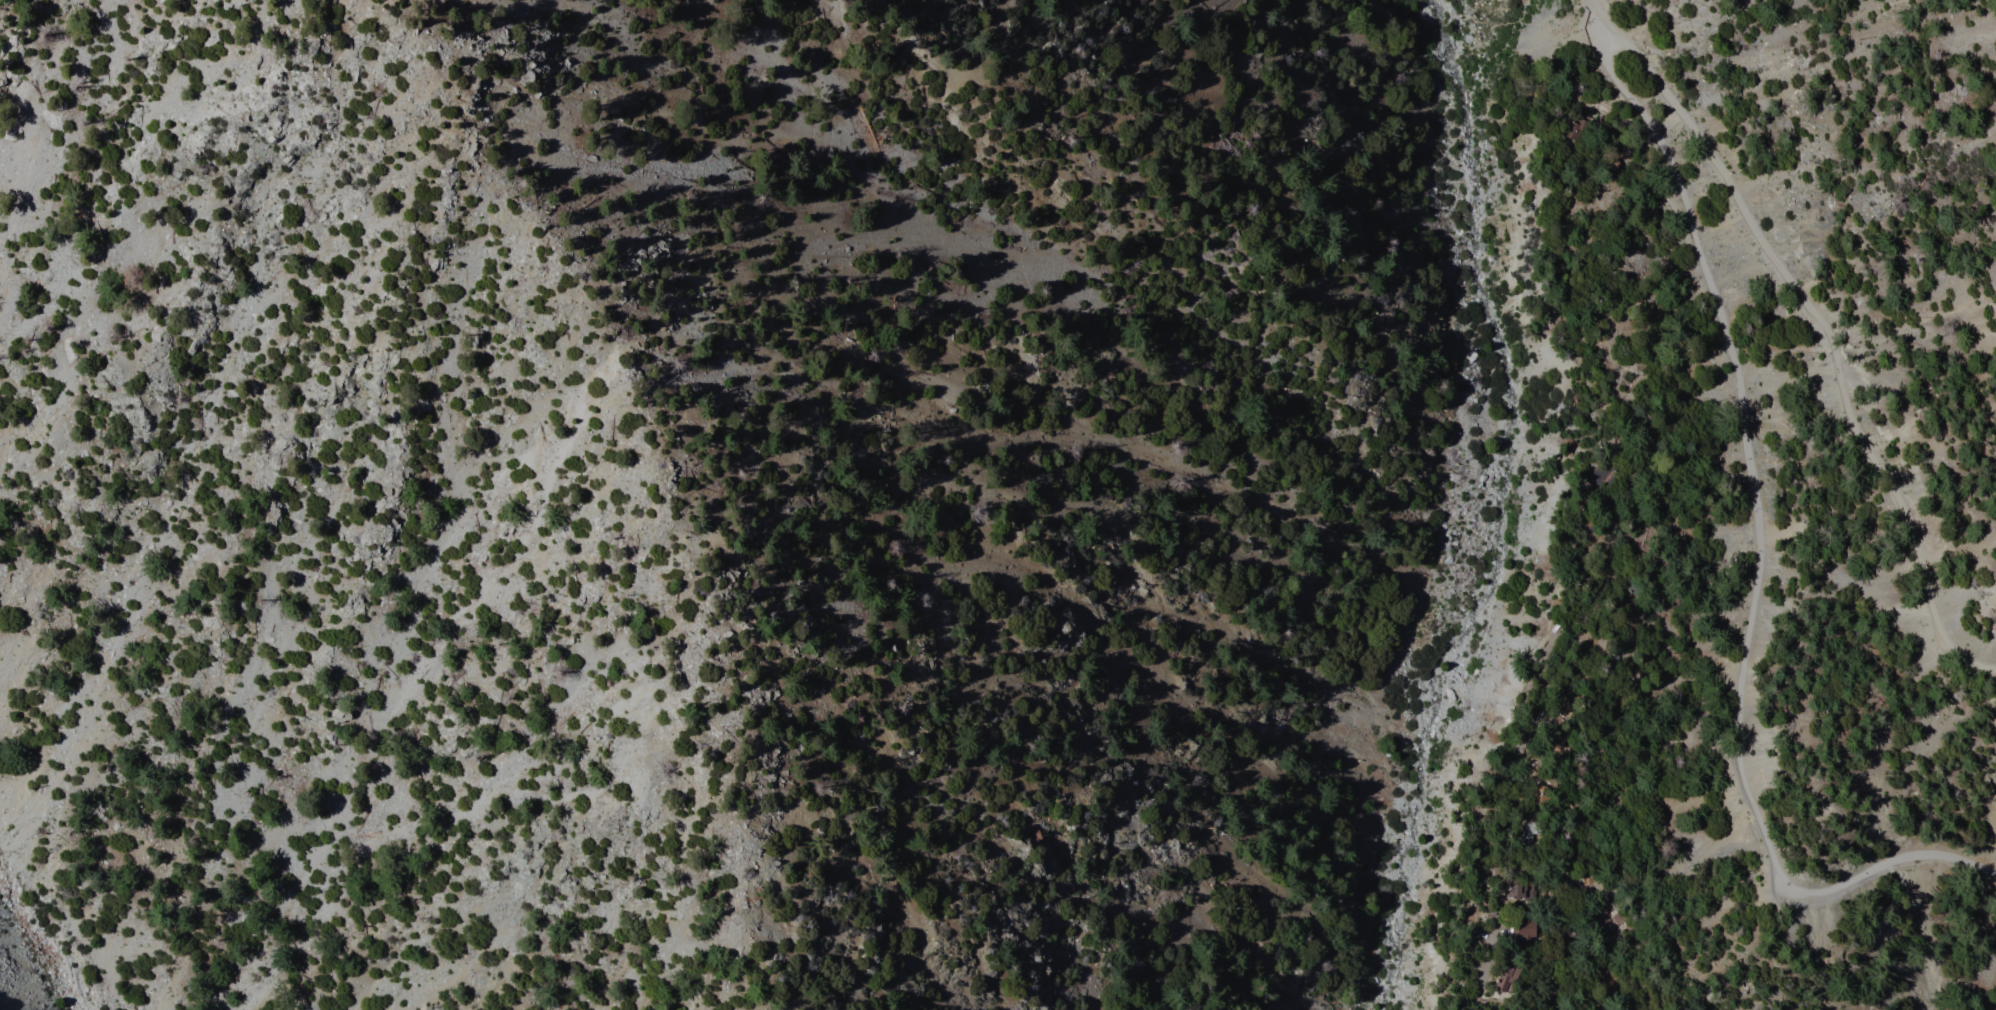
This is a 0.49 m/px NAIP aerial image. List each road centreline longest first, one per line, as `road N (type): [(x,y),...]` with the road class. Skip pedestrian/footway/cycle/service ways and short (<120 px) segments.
road 1 (track): [(1598,35),(1626,47),(1780,252),(1843,399),(1926,557),(1947,638),(1974,664),(1995,666)]
road 2 (residential): [(1472,1009),(1527,674),(1581,601),(1594,502)]

